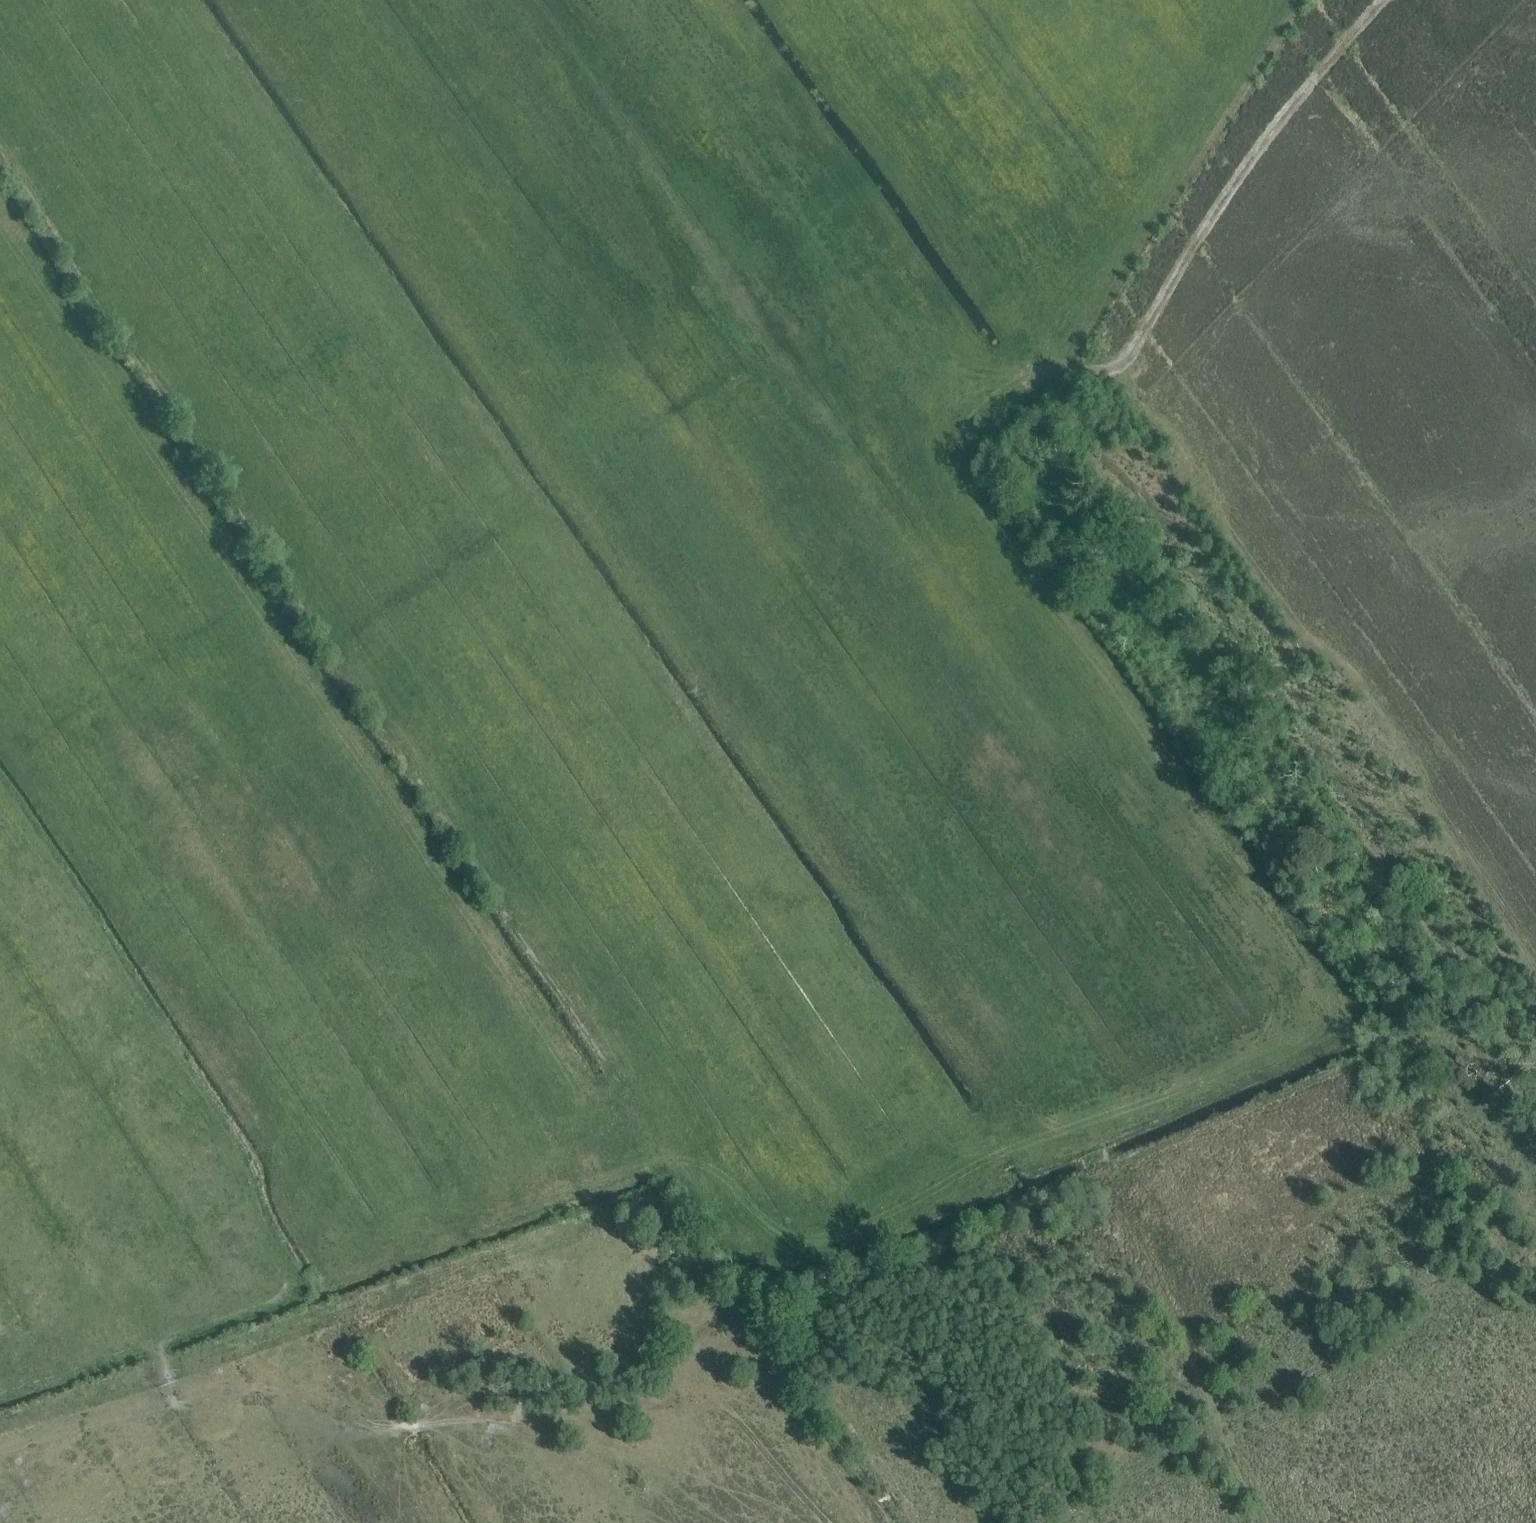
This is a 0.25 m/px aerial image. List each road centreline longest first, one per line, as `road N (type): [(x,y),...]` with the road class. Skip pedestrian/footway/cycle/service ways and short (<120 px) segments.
road 1 (track): [(0,1441),(218,1380),(278,1382),(388,1424),(703,1391),(841,1522)]
road 2 (track): [(1080,370),(1095,375),(1118,366),(1211,217),(1386,0)]
road 3 (track): [(1097,1166),(1268,1522)]

